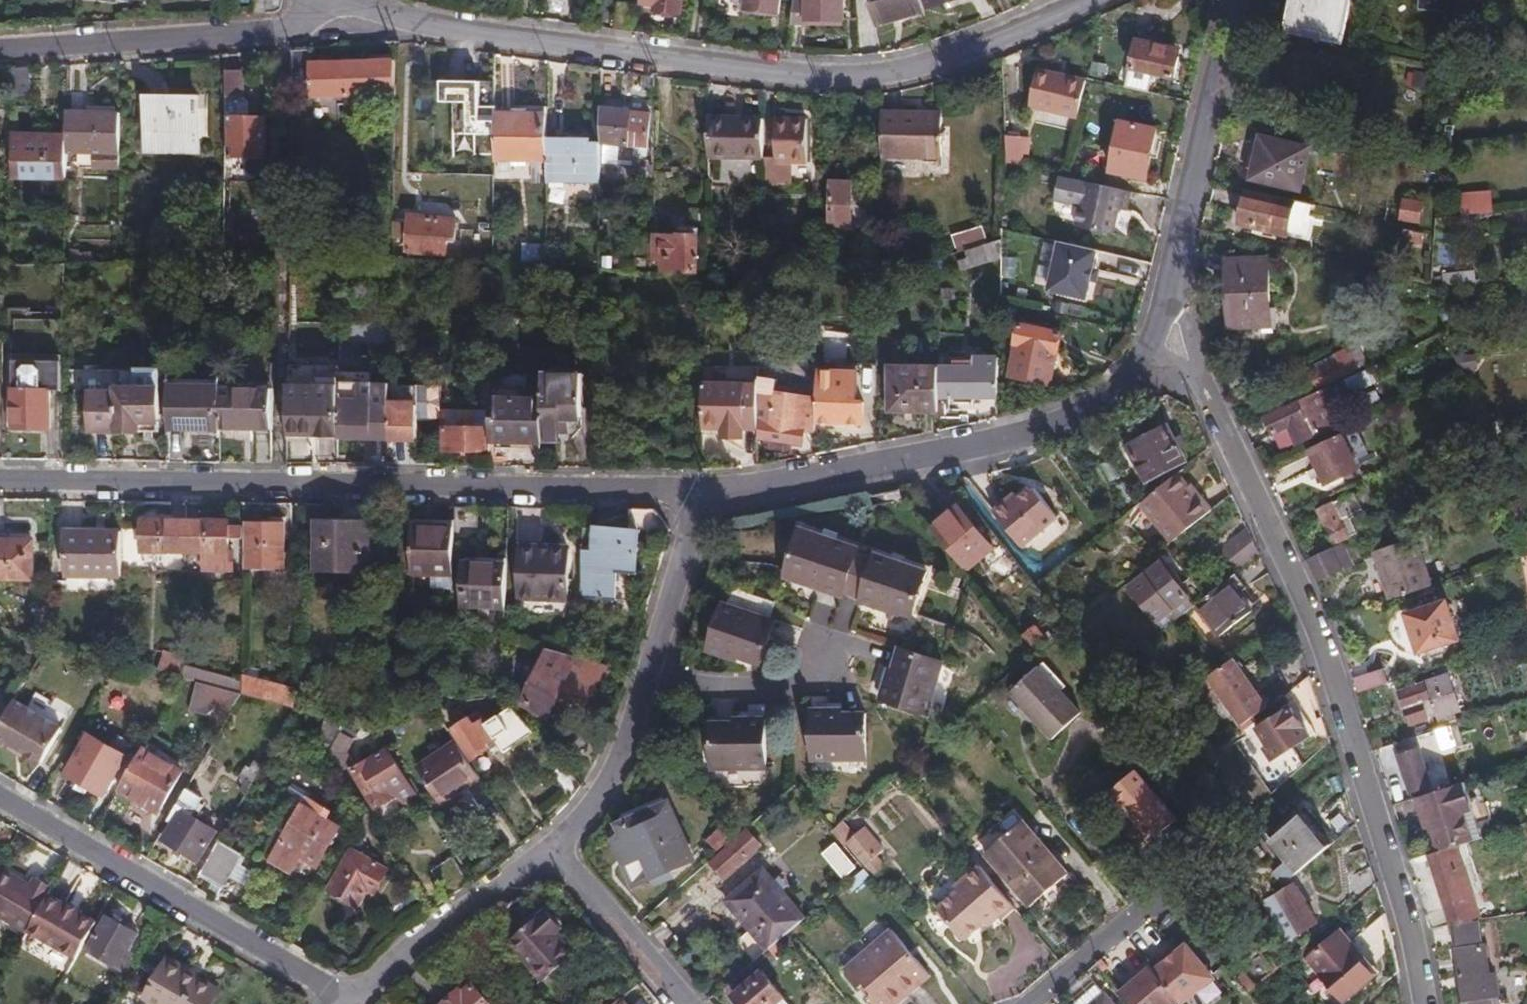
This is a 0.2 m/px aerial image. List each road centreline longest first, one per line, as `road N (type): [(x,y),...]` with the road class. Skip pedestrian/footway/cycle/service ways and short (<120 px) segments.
road 1 (residential): [(336,0),(415,23),(871,78),(1087,0)]
road 2 (residential): [(1166,318),(1307,599),(1409,917),(1424,1003)]
road 3 (residential): [(0,483),(698,497)]
road 4 (residential): [(698,497),(971,448),(1091,411),(1145,361),(1166,318)]
road 5 (residential): [(541,850),(584,808),(621,744),(698,497)]
road 6 (residential): [(0,803),(339,1001)]
road 7 (residential): [(0,51),(287,30),(321,0)]
road 8 (residential): [(1166,318),(1228,0)]
road 9 (residential): [(339,1001),(387,953),(541,850)]
road 10 (residential): [(541,850),(678,1003)]
road 11 (residential): [(1023,1003),(1133,913)]

